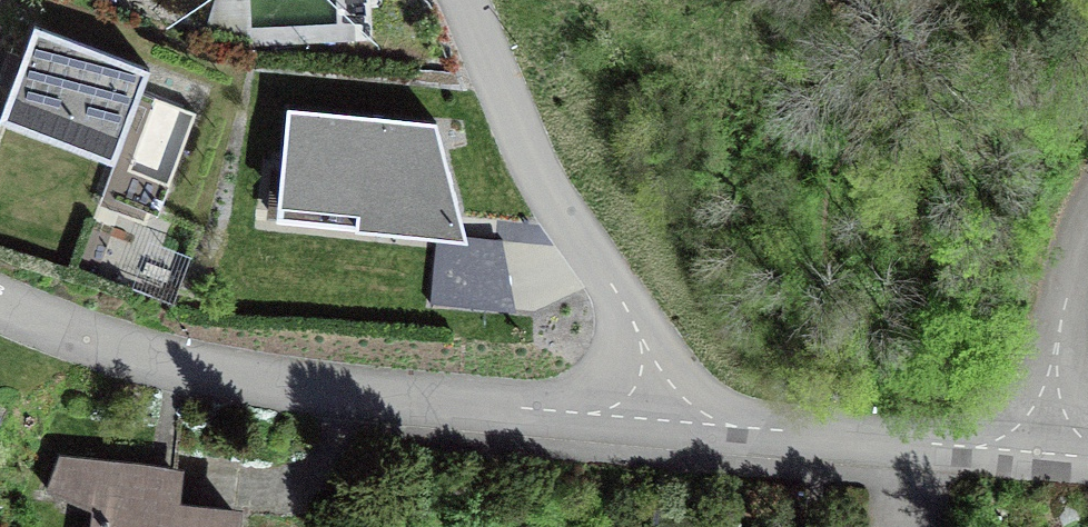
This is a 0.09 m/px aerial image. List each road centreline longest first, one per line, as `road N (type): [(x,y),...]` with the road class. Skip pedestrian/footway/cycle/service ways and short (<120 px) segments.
road 1 (residential): [(0,307),(41,327),(243,384),(658,421)]
road 2 (residential): [(658,421),(614,291),(524,162),(455,0)]
road 3 (residential): [(658,421),(1048,456)]
road 4 (residential): [(1087,242),(1068,306),(1048,456)]

